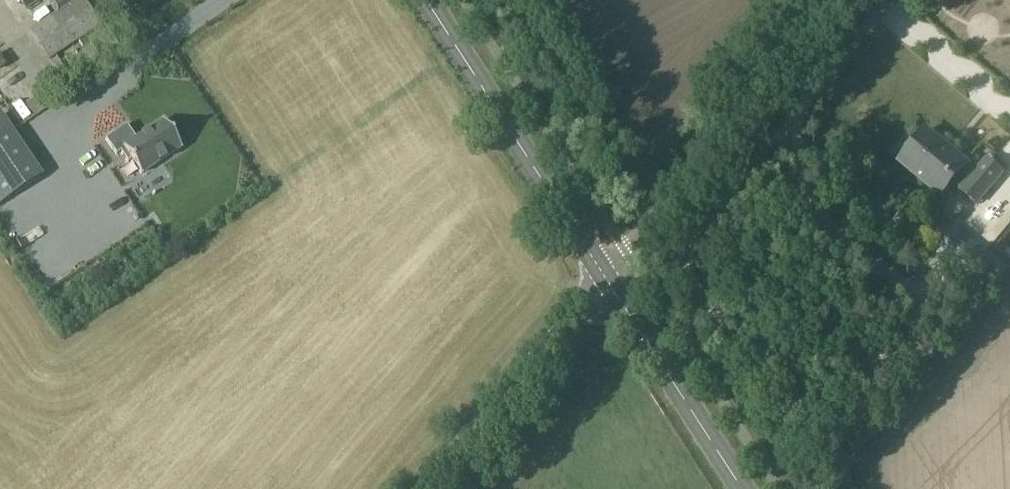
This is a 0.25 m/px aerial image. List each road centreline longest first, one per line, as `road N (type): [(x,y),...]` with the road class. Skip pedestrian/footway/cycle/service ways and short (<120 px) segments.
road 1 (unclassified): [(605,271),(837,0)]
road 2 (secondary): [(605,271),(429,0)]
road 3 (unclassified): [(423,488),(605,271)]
road 4 (secondary): [(745,488),(605,271)]

